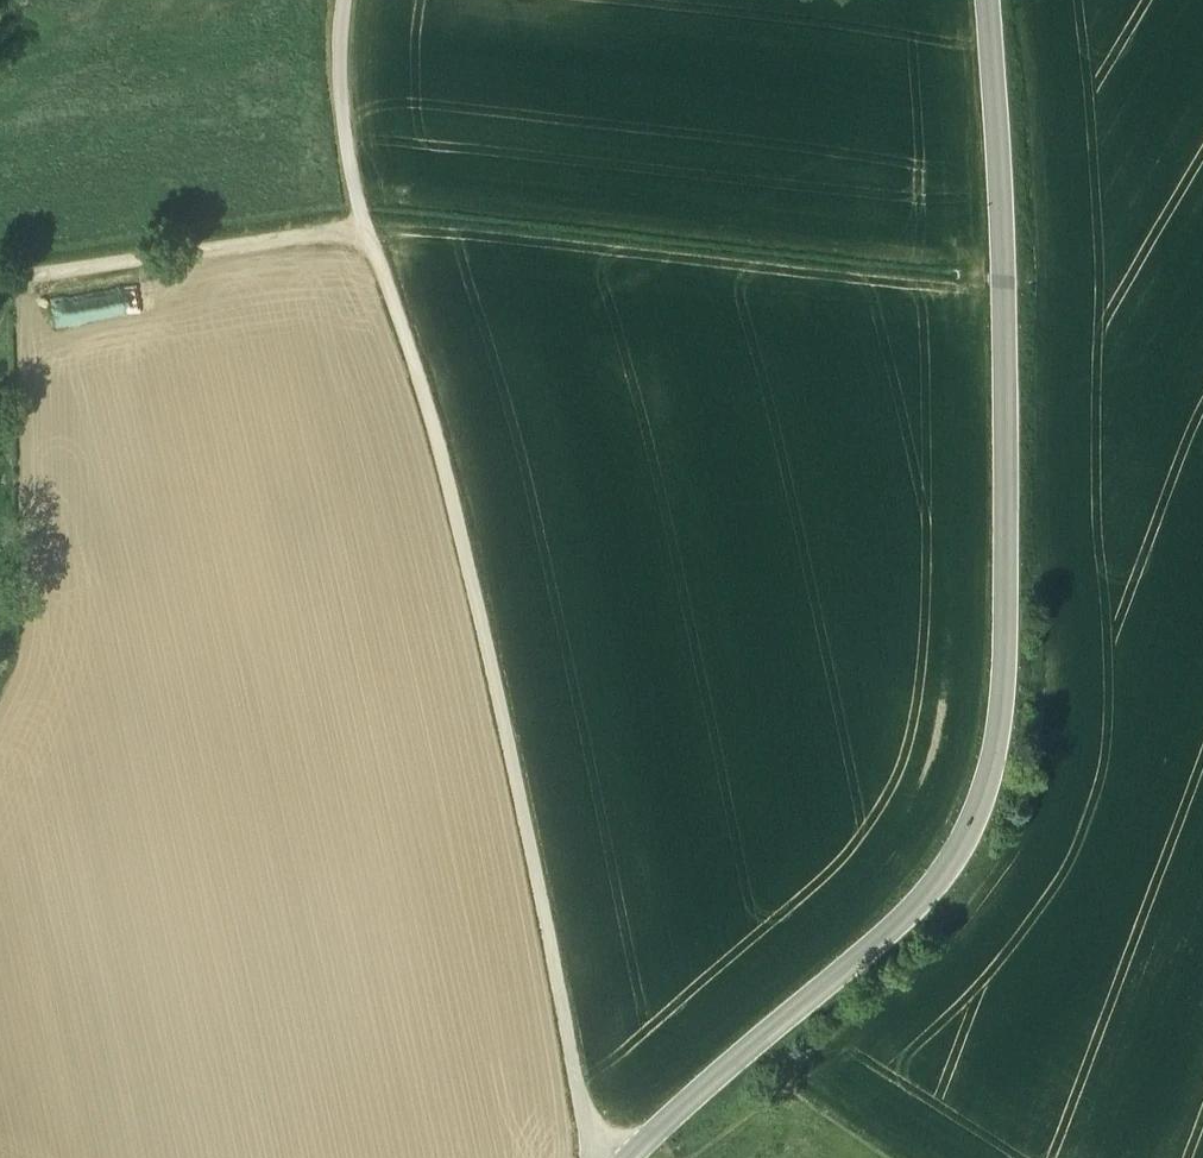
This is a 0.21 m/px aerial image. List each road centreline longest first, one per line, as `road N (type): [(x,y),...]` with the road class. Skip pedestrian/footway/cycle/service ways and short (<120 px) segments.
road 1 (secondary): [(990,0),(1012,289),(1004,744),(951,872),(636,1157)]
road 2 (track): [(604,1157),(575,1061),(463,536),(365,228),(341,100),(343,0)]
road 3 (track): [(365,228),(0,283)]

